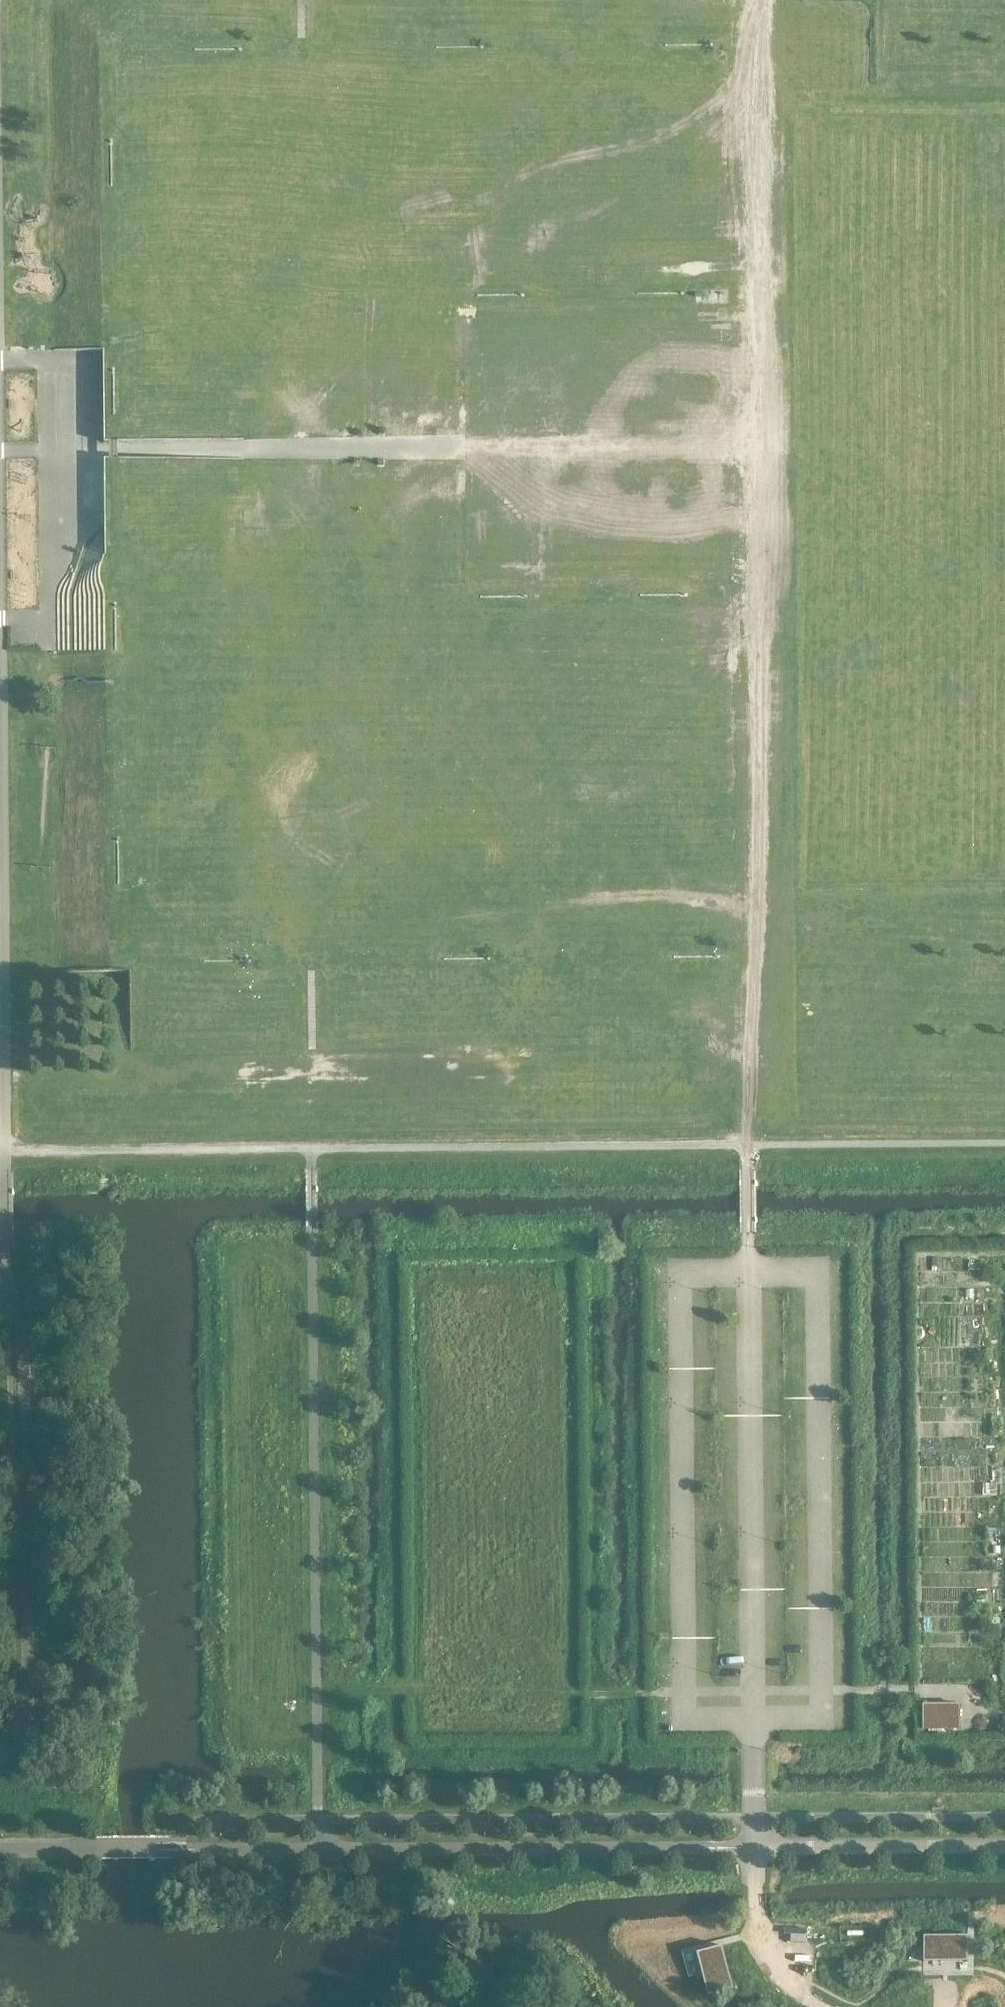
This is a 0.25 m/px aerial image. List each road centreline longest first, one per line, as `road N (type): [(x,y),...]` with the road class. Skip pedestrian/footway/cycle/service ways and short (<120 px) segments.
road 1 (track): [(0,450),(712,448),(737,442),(754,421),(752,39),(761,0)]
road 2 (track): [(318,1691),(684,1691)]
road 3 (unclassified): [(1004,1846),(723,1849)]

